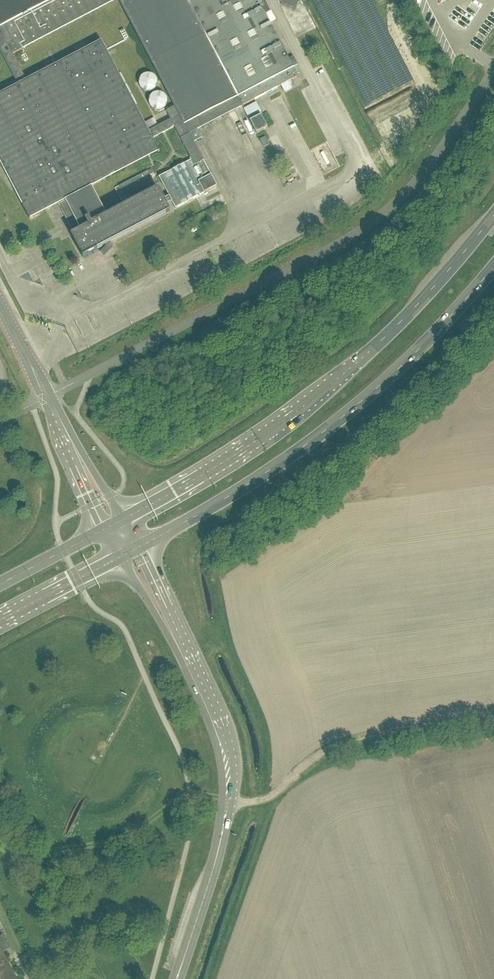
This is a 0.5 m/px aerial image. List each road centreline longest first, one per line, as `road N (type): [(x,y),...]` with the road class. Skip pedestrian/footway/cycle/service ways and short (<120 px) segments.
road 1 (unclassified): [(45,398),(359,231),(410,189),(493,74)]
road 2 (primary): [(493,215),(433,289),(313,399),(126,518)]
road 3 (primary): [(142,546),(353,411),(493,267)]
road 4 (tertiary): [(177,978),(229,802),(218,724),(182,652)]
road 5 (track): [(229,802),(268,798),(357,738),(493,718)]
road 6 (primary): [(0,621),(119,558)]

